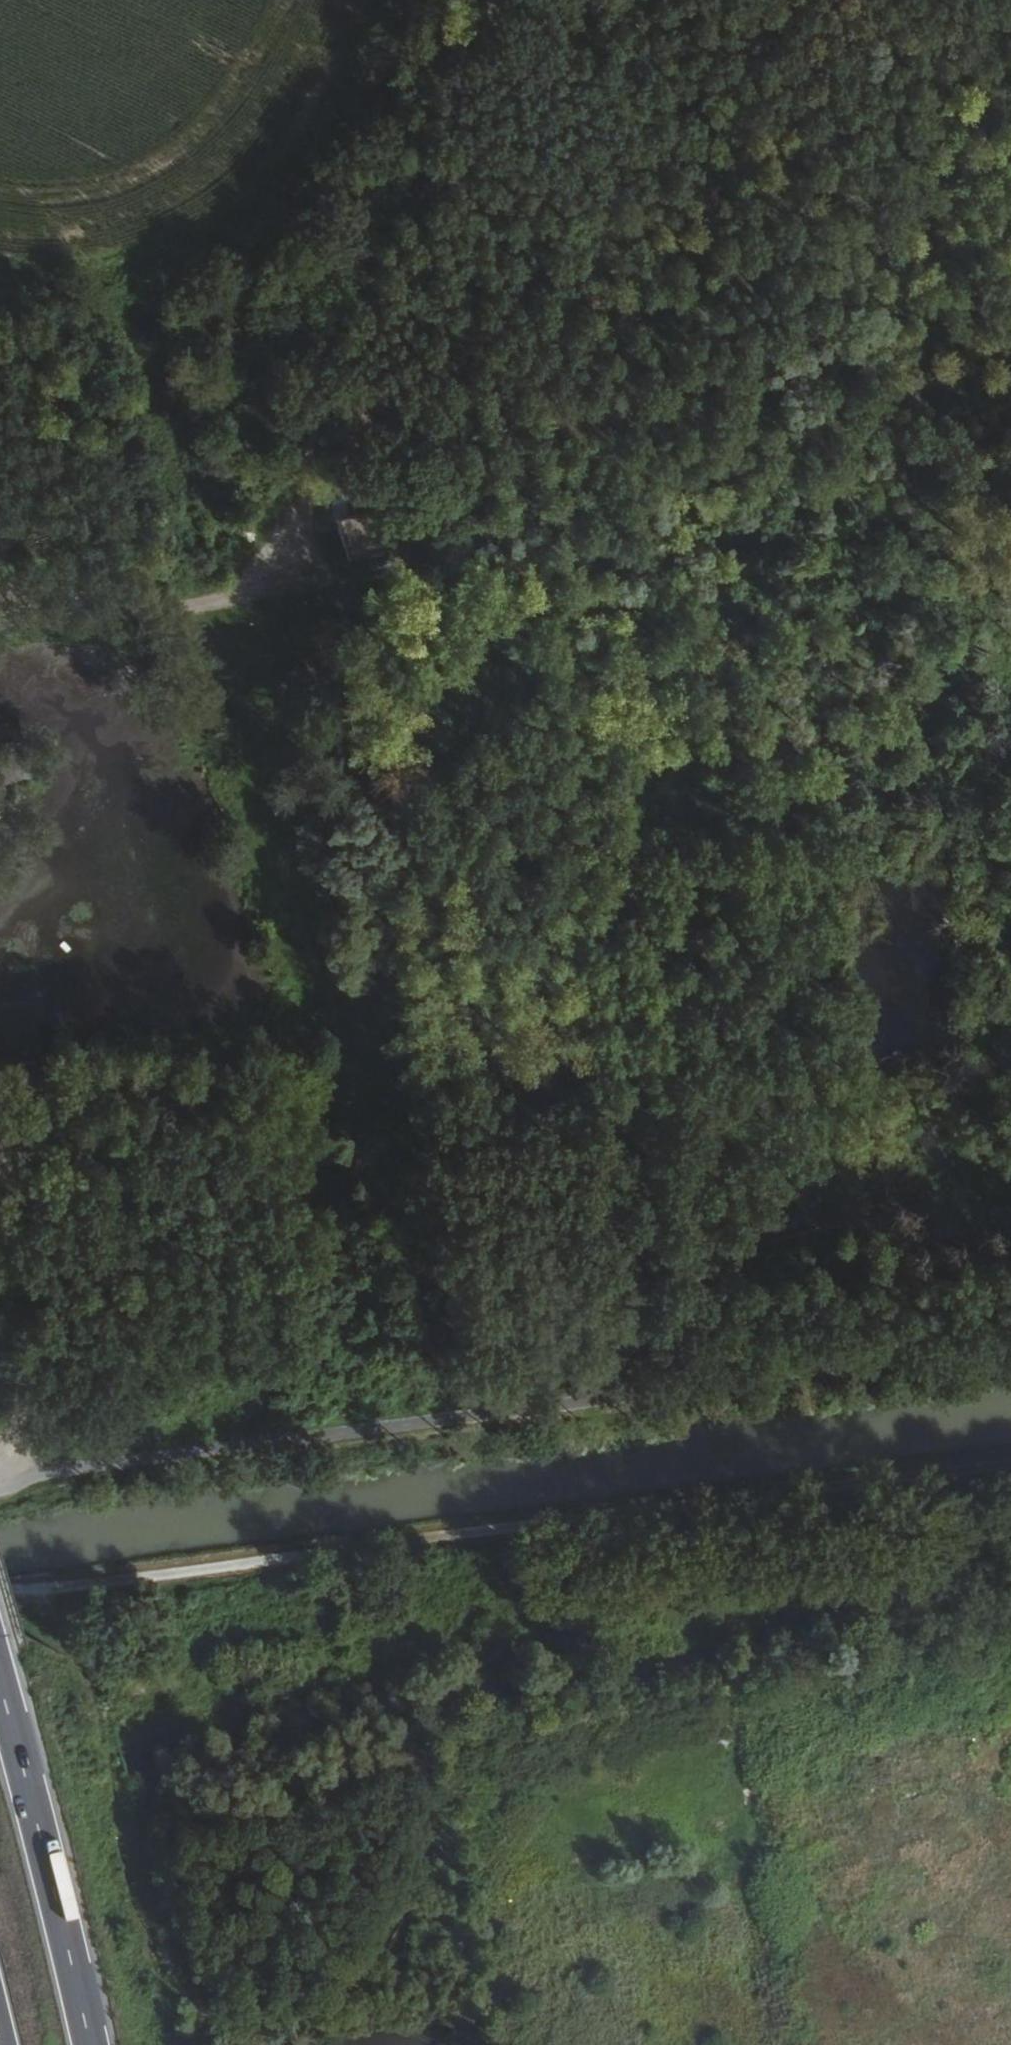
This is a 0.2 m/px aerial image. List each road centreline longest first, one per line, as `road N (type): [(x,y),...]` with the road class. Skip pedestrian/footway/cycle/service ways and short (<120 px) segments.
road 1 (motorway): [(91,2044),(0,1695)]
road 2 (track): [(0,628),(238,598)]

